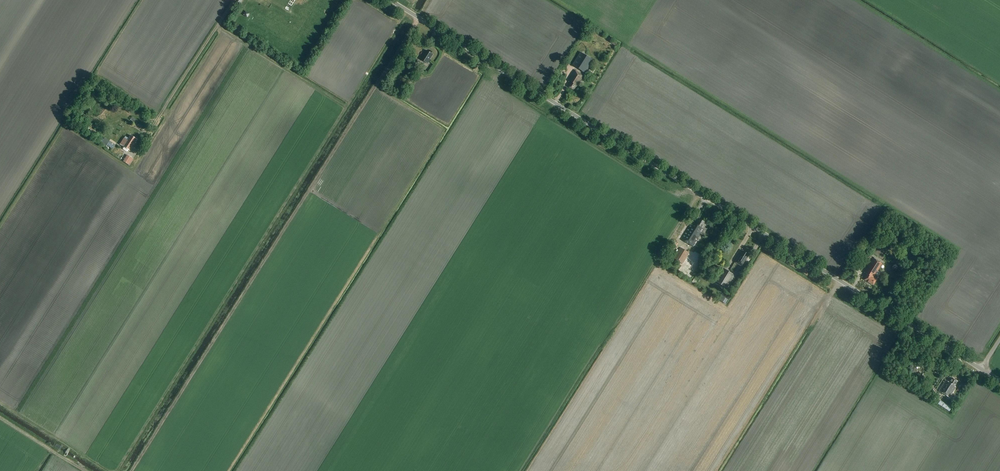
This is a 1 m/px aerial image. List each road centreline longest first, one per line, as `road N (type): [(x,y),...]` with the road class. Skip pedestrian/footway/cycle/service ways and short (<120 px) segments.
road 1 (unclassified): [(981,369),(390,0)]
road 2 (track): [(133,470),(431,0)]
road 3 (track): [(407,10),(119,470)]
road 4 (track): [(235,0),(149,132)]
road 5 (track): [(104,470),(0,405)]

